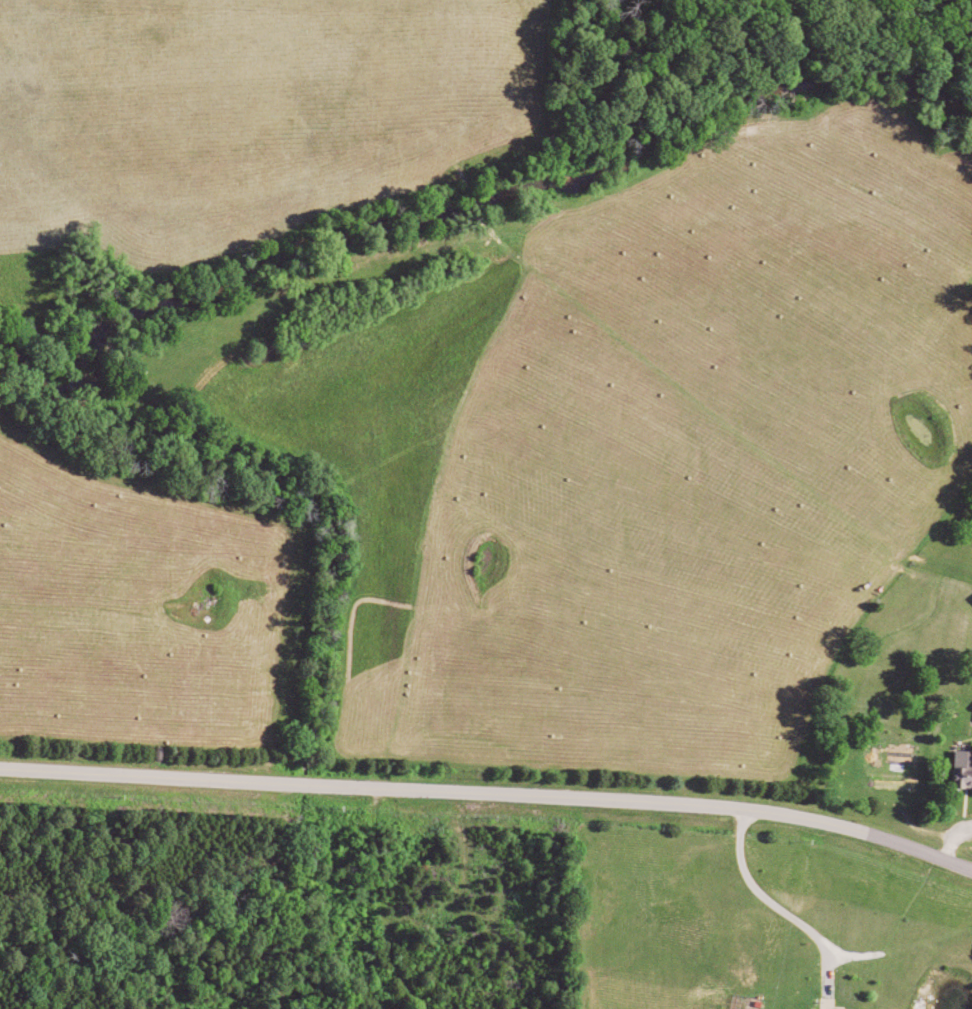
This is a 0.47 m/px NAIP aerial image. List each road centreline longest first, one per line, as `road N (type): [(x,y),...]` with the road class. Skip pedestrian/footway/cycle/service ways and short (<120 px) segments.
road 1 (residential): [(971,869),(819,813),(0,765)]

